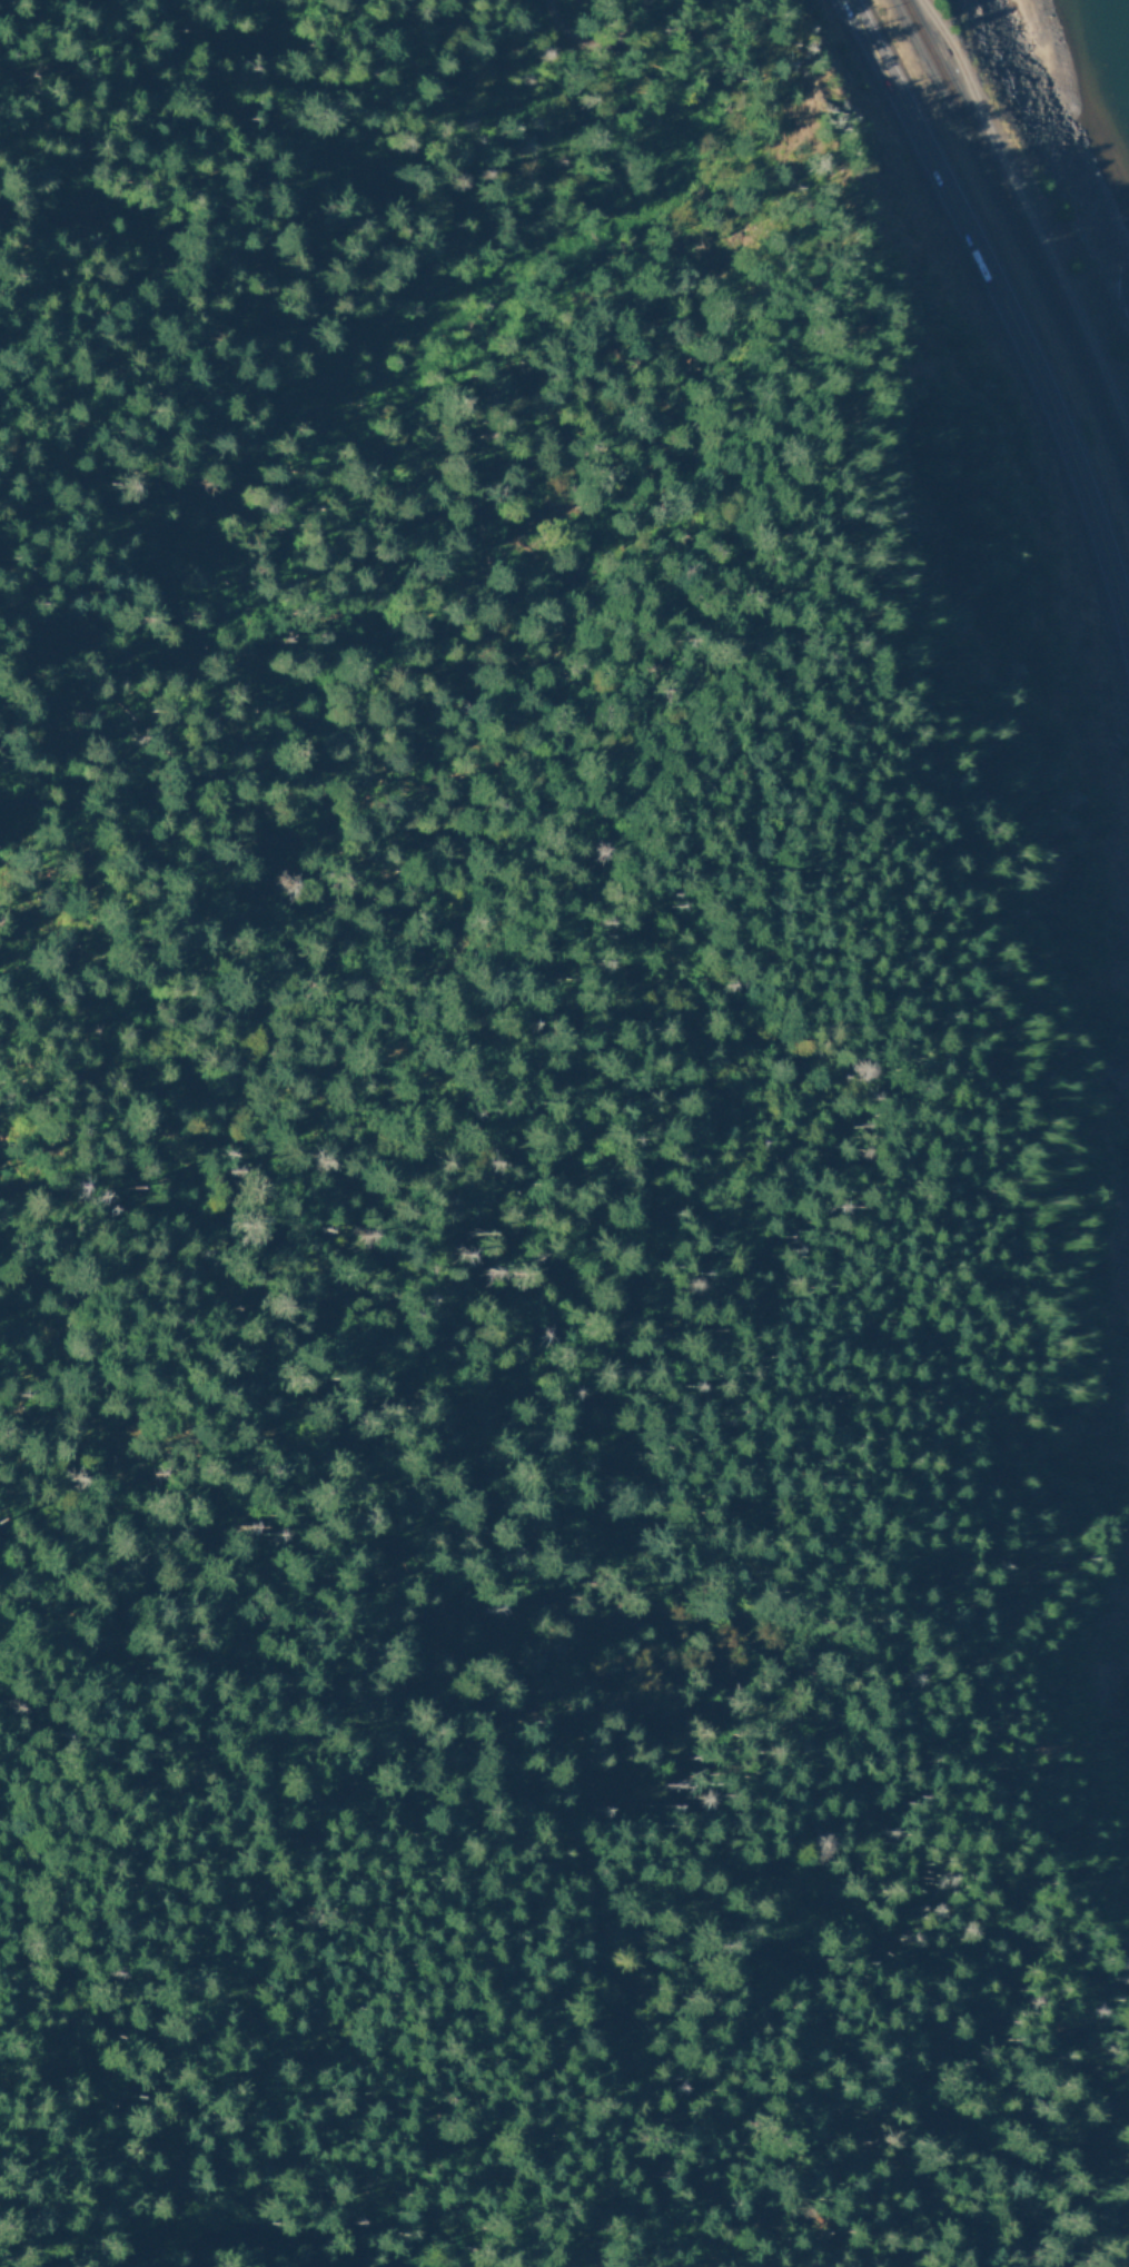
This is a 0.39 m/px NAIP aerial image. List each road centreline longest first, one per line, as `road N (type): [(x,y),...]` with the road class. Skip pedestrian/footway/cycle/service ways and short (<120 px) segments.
road 1 (trunk): [(849,0),(1013,314),(1076,464),(1128,632)]

